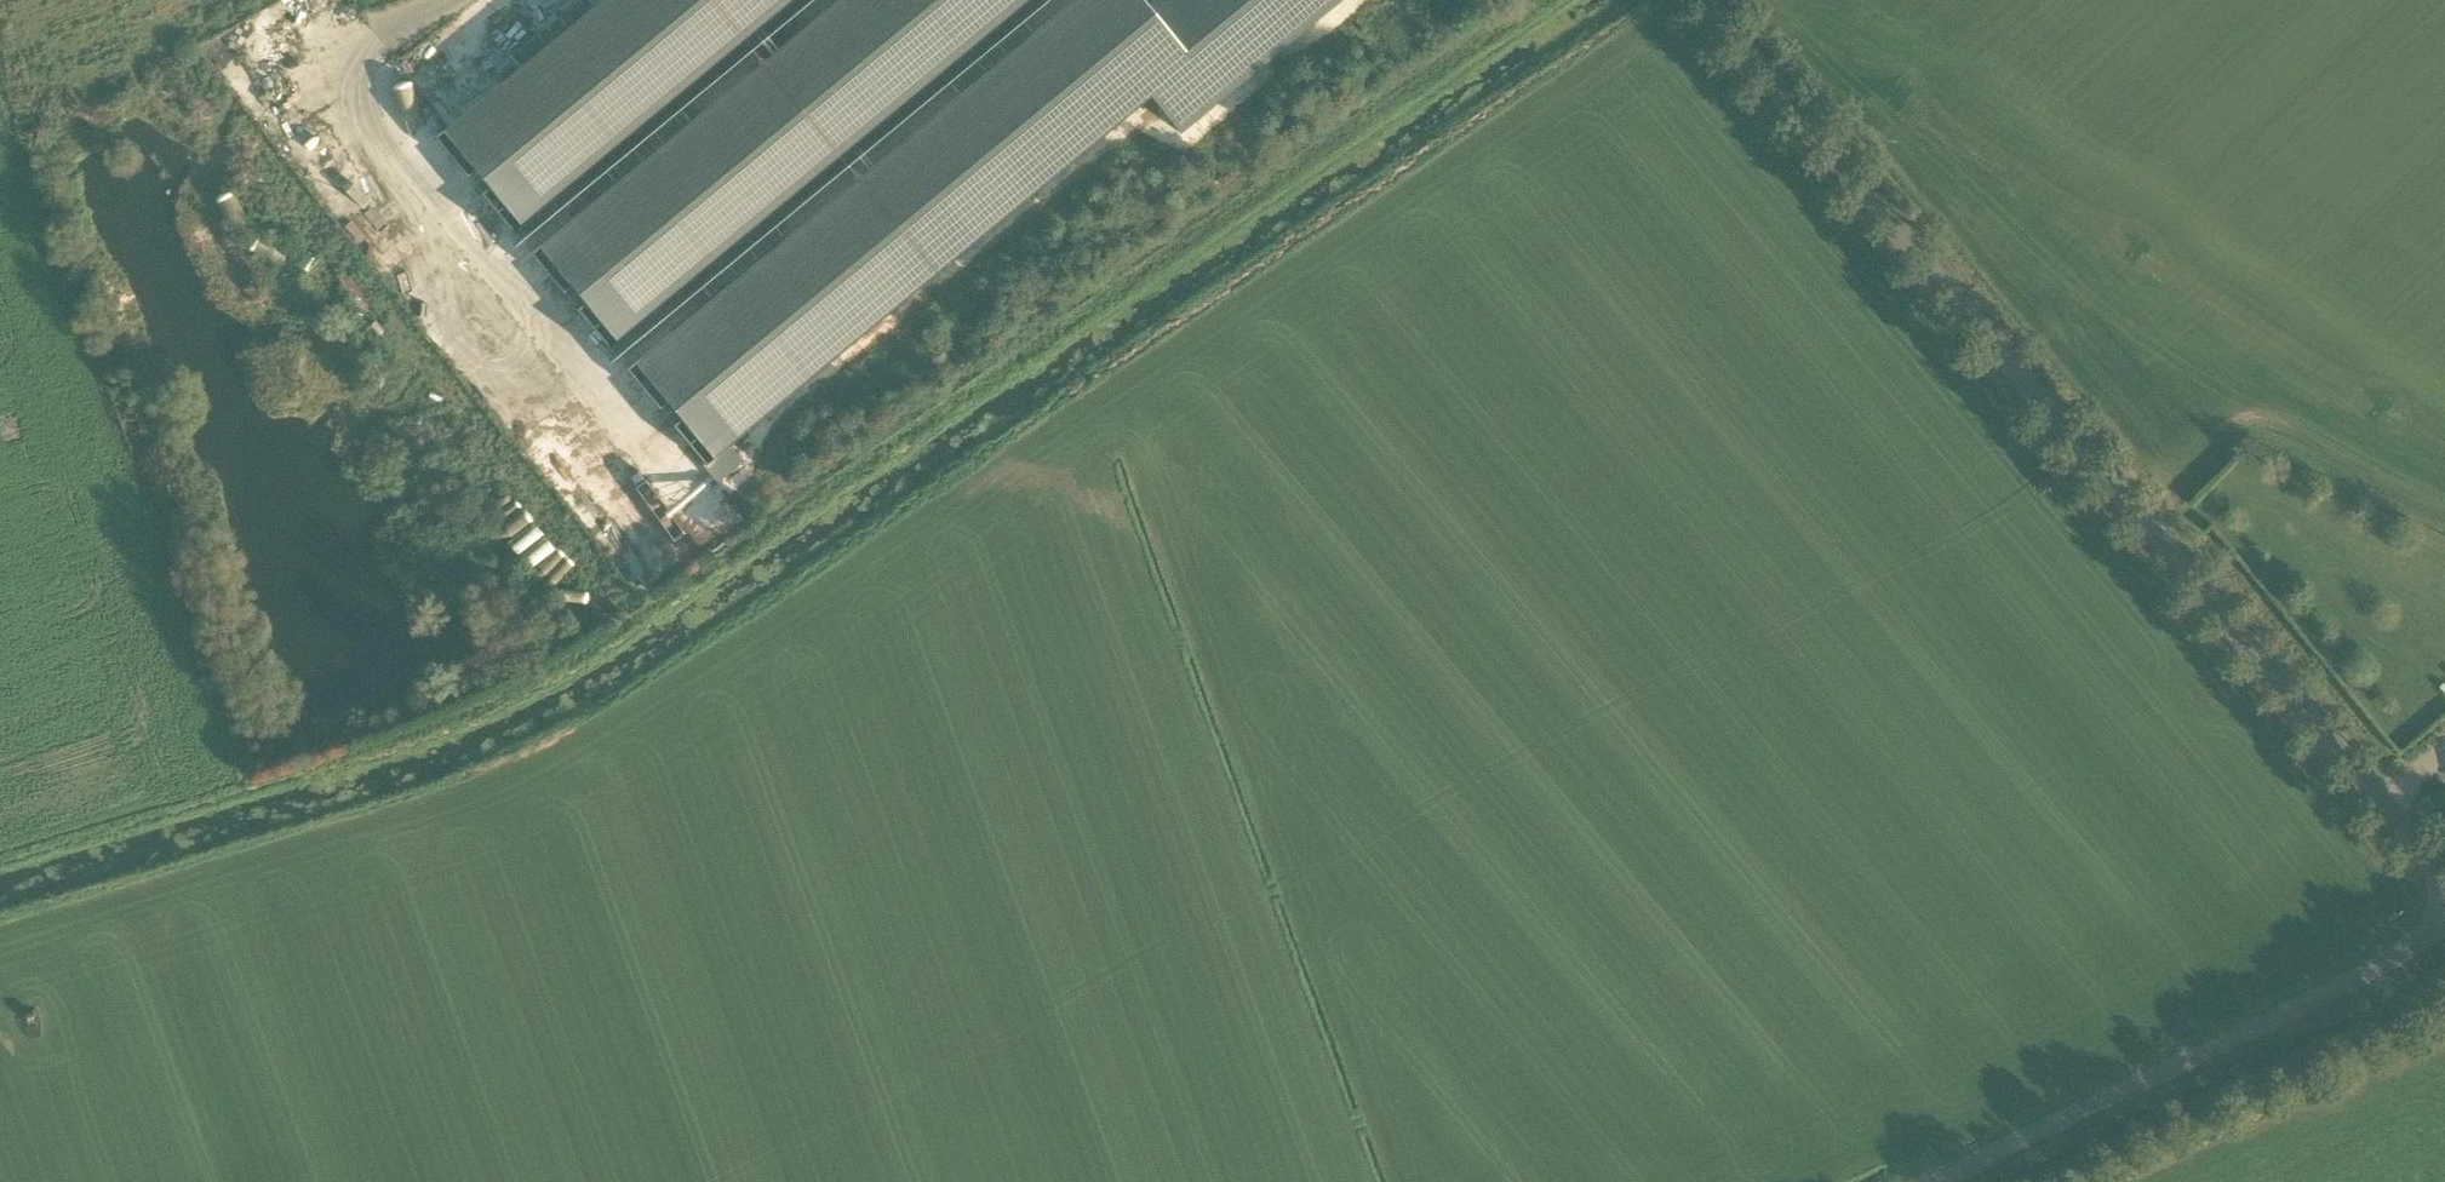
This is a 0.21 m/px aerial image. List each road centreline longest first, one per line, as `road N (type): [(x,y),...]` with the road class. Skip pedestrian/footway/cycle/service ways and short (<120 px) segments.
road 1 (unclassified): [(2444,855),(1702,0)]
road 2 (unclassified): [(2444,891),(2424,924),(2381,957),(1911,1181)]

